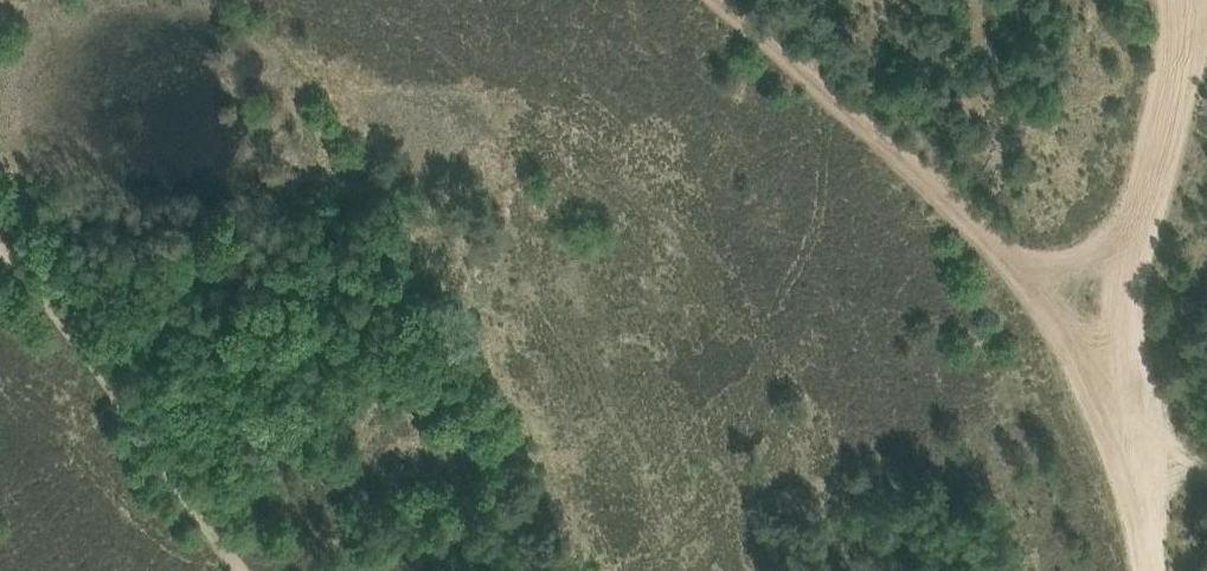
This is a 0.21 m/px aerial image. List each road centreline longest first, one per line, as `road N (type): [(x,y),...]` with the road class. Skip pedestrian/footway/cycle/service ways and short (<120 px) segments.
road 1 (track): [(718,0),(1062,311),(1128,414),(1206,466)]
road 2 (track): [(1146,570),(1128,414),(1129,238),(1187,25),(1183,0)]
road 3 (track): [(0,247),(49,302),(236,570)]

